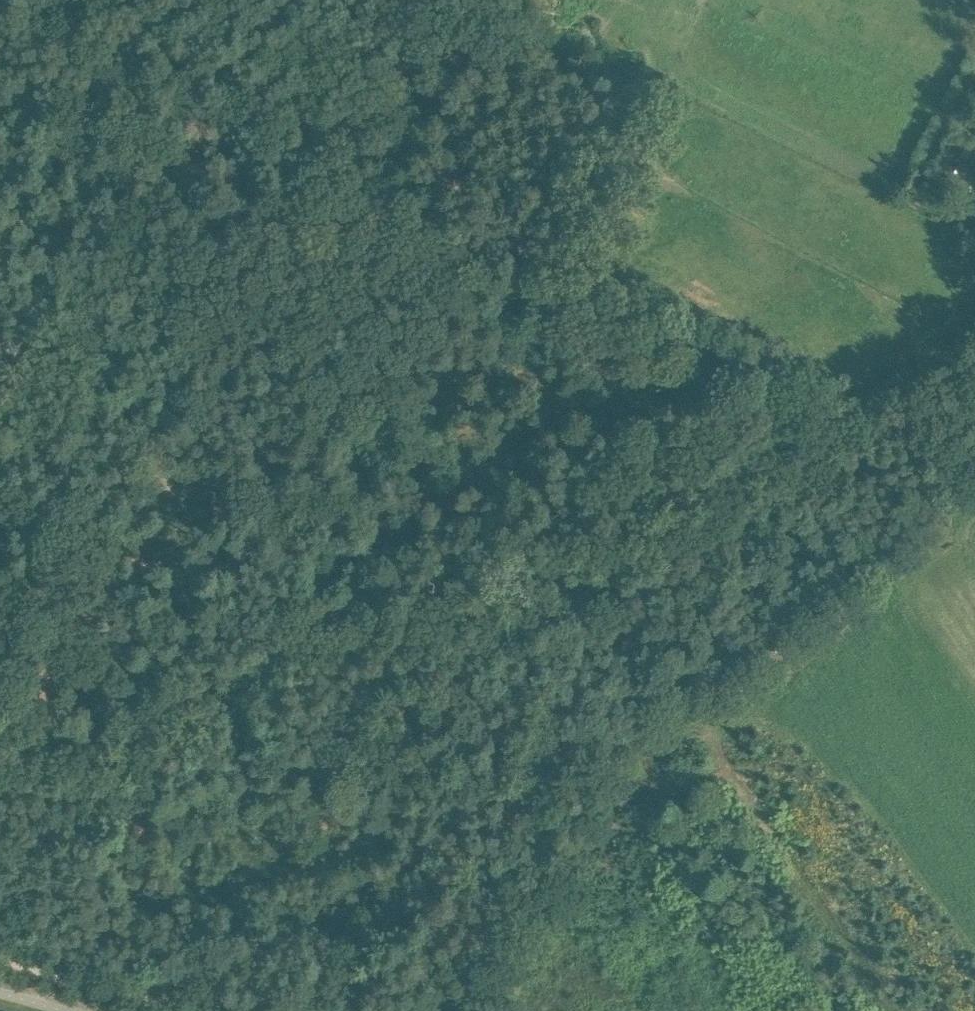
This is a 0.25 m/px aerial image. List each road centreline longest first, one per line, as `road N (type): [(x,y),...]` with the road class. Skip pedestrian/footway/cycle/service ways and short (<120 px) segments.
road 1 (track): [(974,317),(0,775)]
road 2 (track): [(197,1010),(0,958)]

